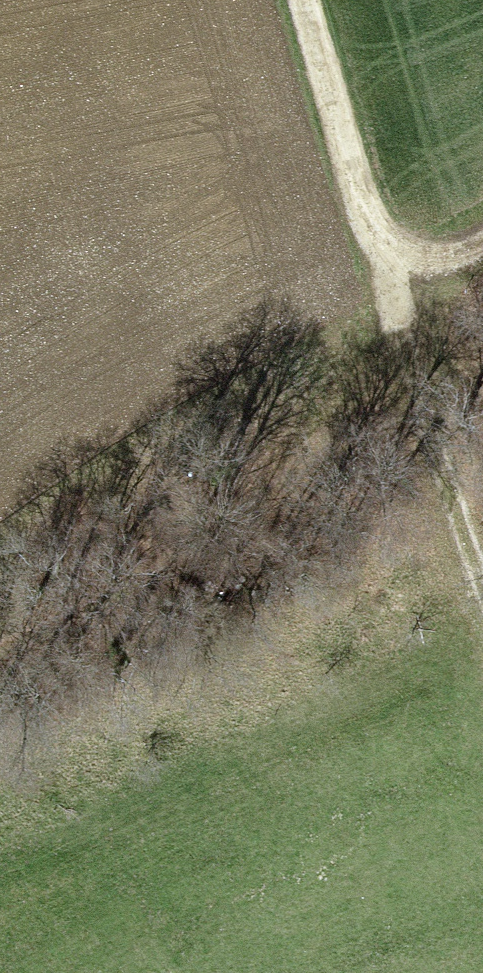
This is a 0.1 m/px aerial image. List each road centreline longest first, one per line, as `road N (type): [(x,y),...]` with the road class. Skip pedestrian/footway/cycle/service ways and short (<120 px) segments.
road 1 (track): [(0,643),(439,410)]
road 2 (track): [(482,558),(398,272)]
road 3 (track): [(308,0),(369,206),(398,272)]

